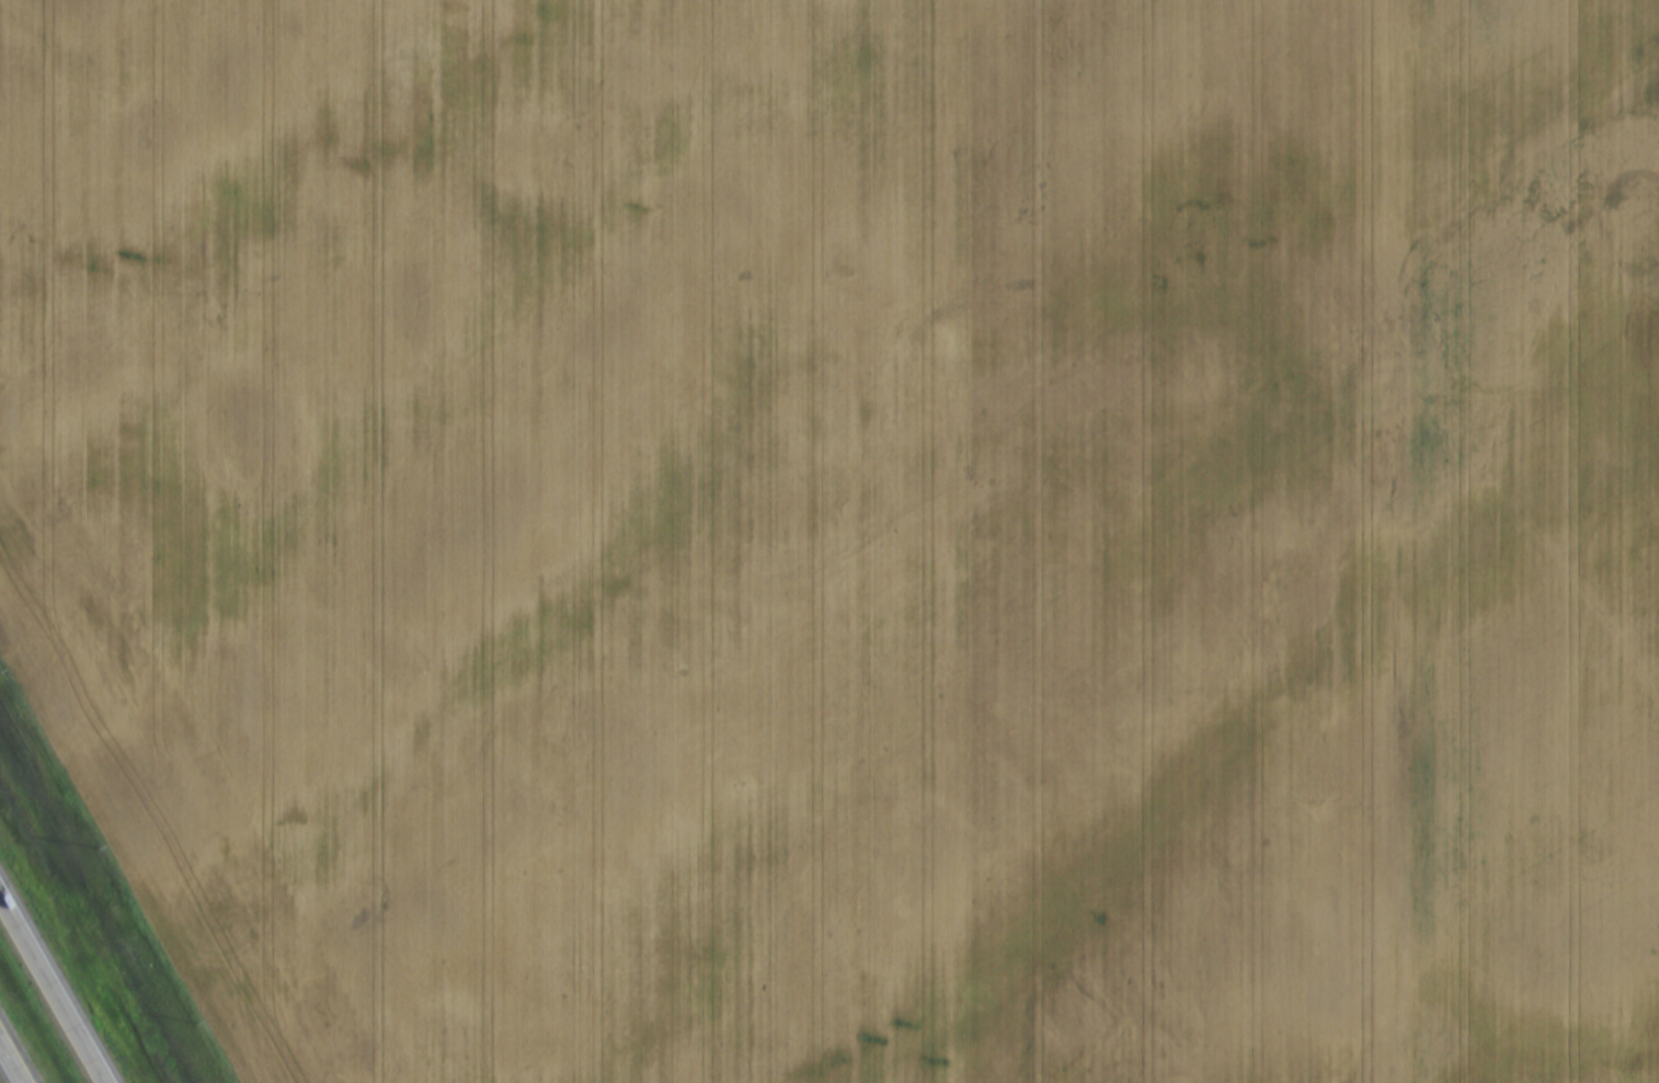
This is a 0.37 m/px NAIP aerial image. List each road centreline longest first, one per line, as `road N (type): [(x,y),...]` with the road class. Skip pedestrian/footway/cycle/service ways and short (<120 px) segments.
road 1 (track): [(1401,1082),(1390,0)]
road 2 (trunk): [(103,1082),(0,900)]

